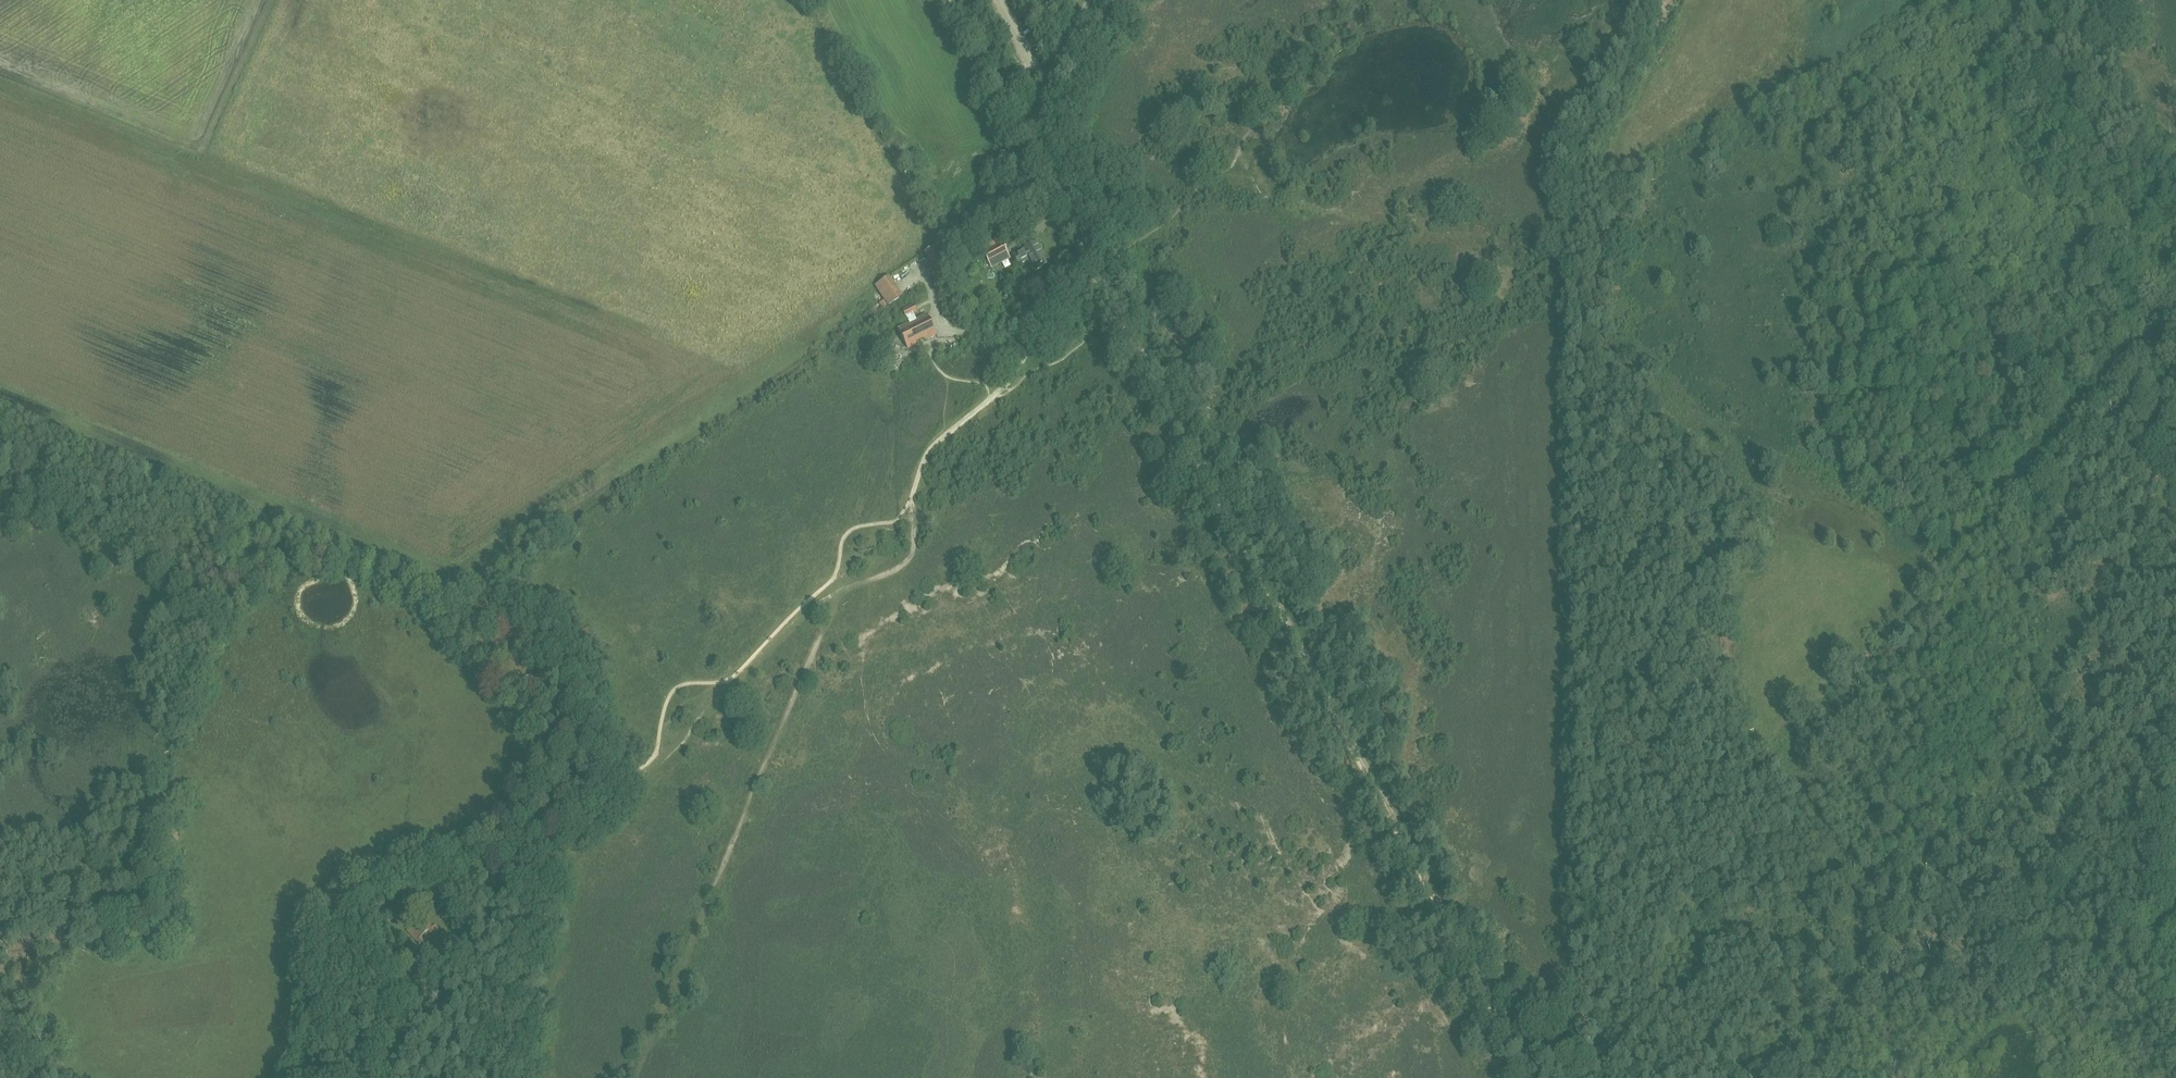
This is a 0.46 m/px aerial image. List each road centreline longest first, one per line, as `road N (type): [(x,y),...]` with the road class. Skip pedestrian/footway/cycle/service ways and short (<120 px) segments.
road 1 (track): [(1536,1077),(1114,293)]
road 2 (track): [(1032,137),(959,0)]
road 3 (track): [(1103,272),(1032,137)]
road 4 (unclassified): [(1032,137),(1090,0)]

